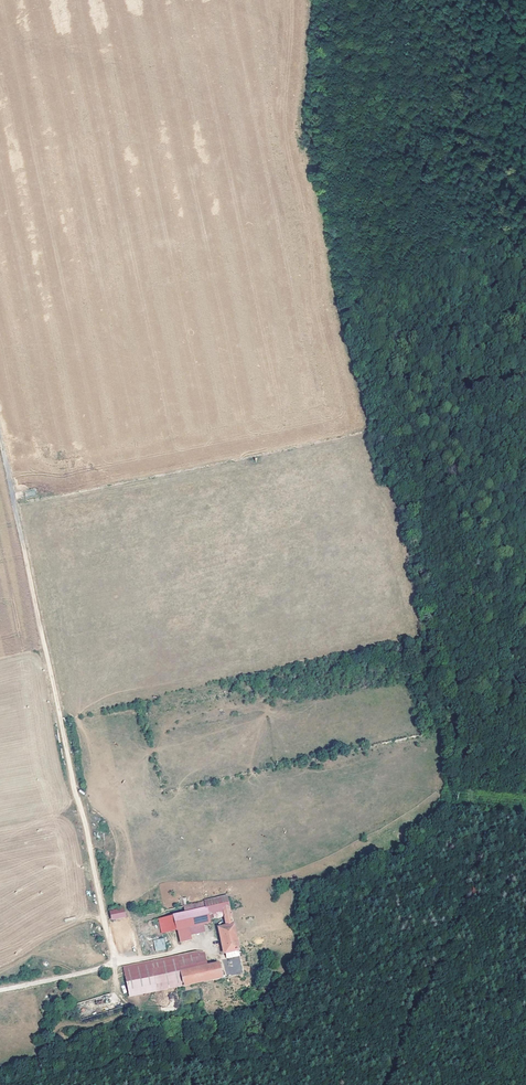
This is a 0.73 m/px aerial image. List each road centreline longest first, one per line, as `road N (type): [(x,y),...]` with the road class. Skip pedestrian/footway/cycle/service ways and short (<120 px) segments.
road 1 (track): [(0,992),(116,964),(0,437)]

